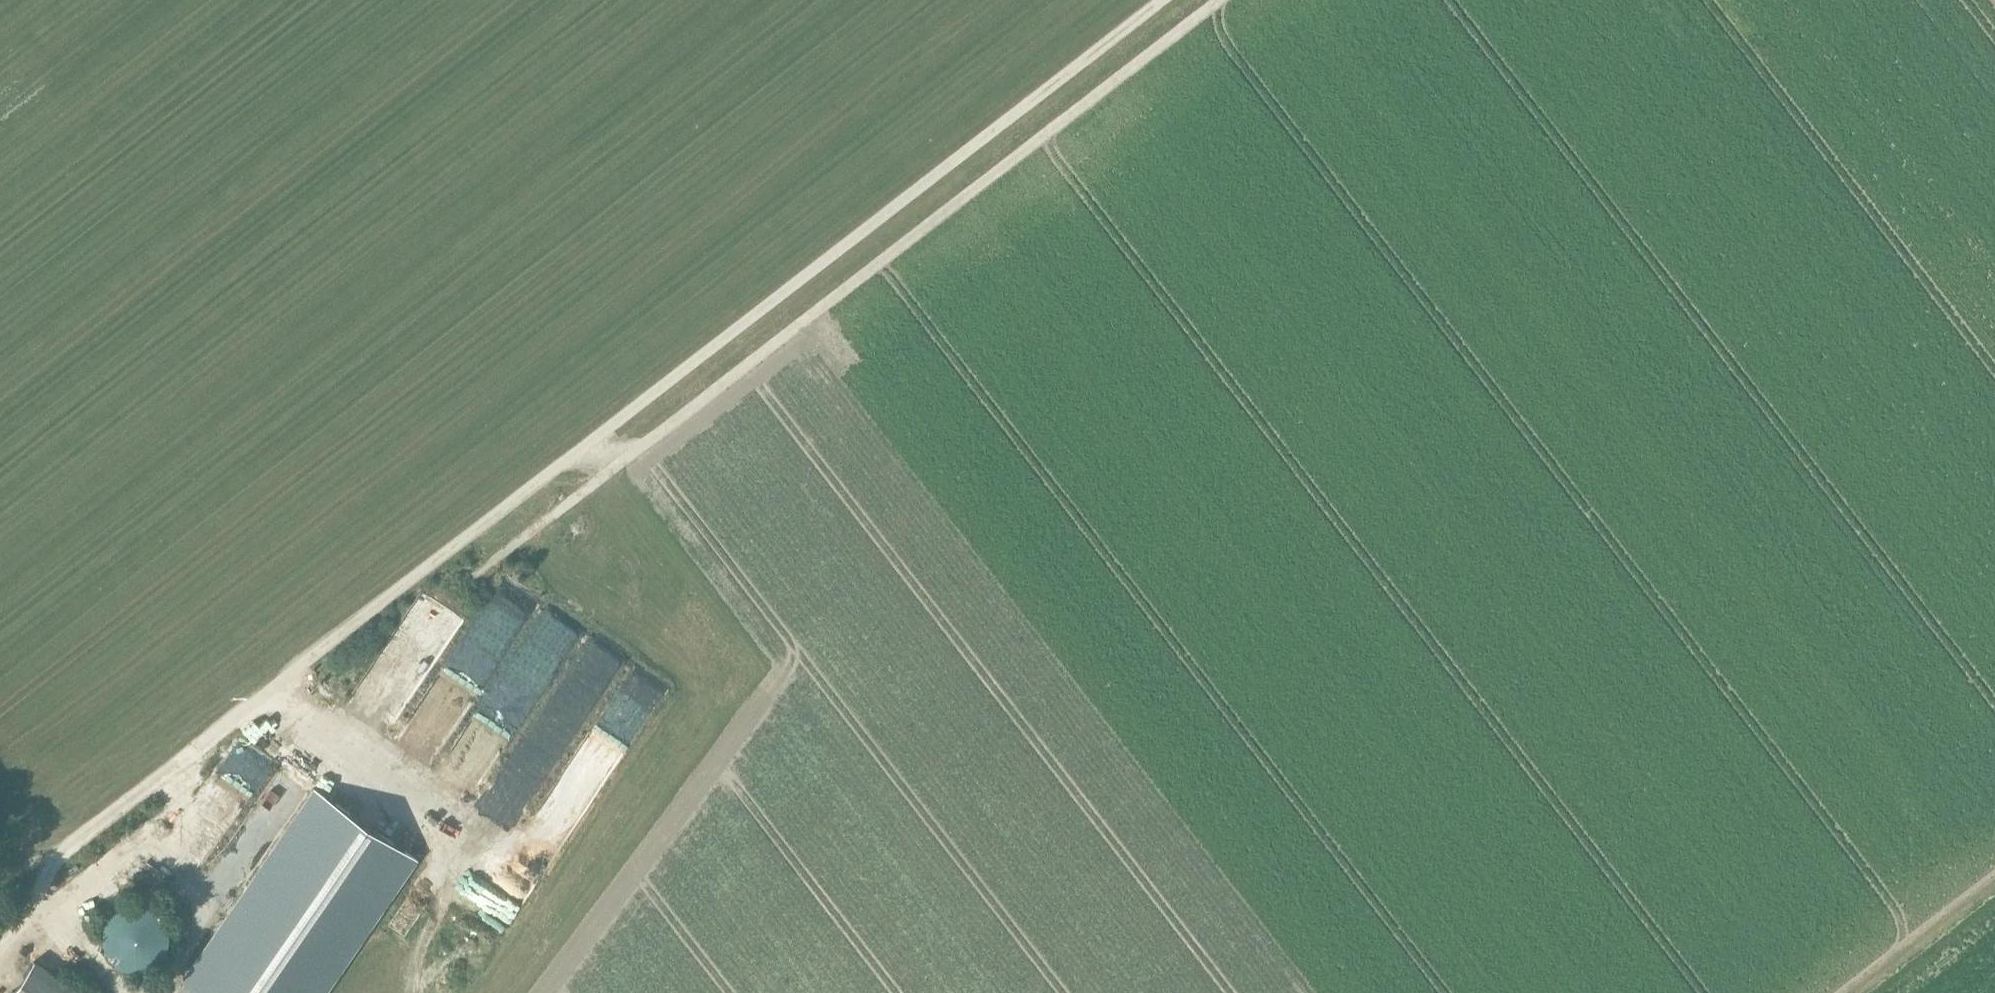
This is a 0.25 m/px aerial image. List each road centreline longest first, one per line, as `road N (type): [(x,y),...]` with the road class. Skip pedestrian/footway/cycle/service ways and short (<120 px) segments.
road 1 (track): [(1165,0),(65,853),(0,950)]

